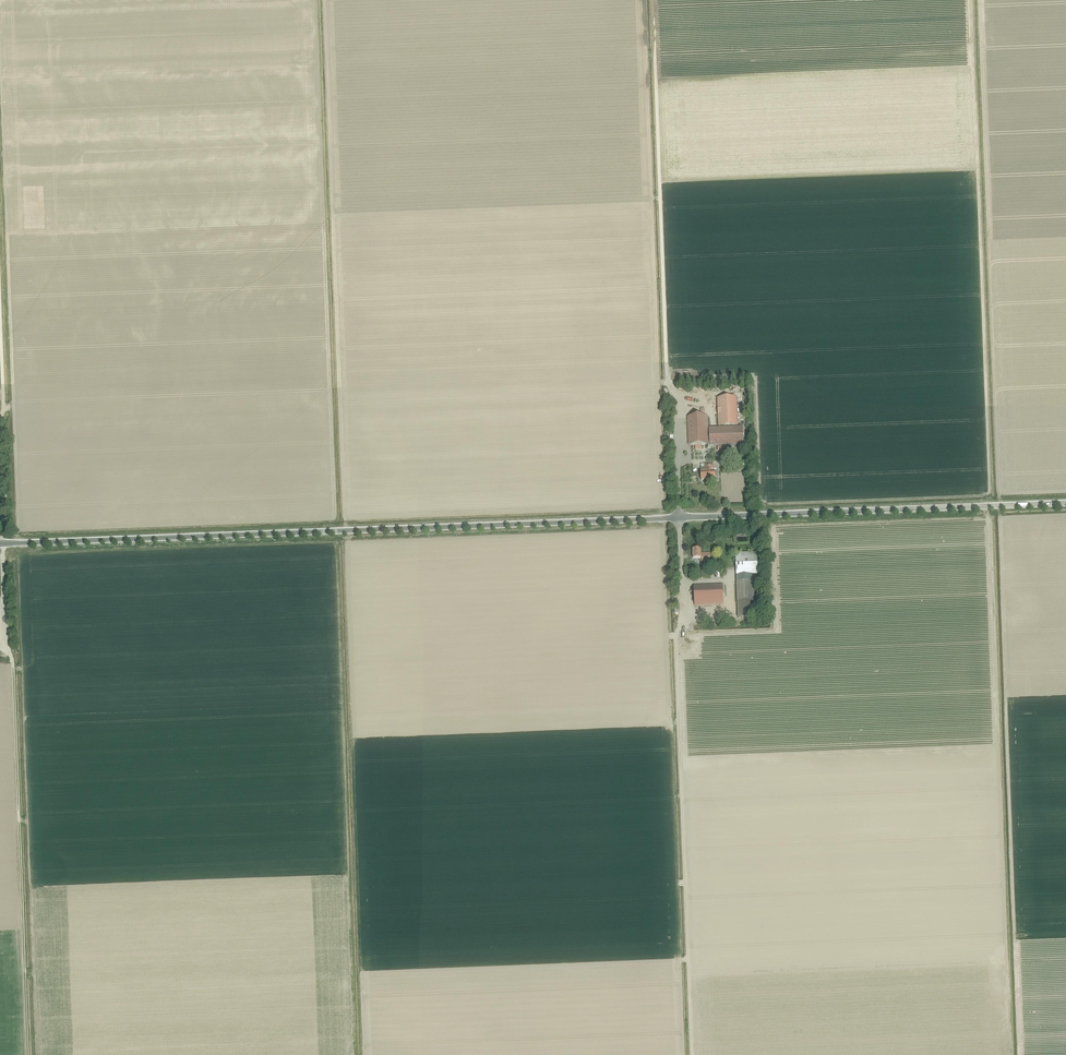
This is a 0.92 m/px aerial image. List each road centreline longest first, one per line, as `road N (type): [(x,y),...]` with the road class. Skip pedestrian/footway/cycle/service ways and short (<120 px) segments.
road 1 (unclassified): [(0,544),(1065,503)]

